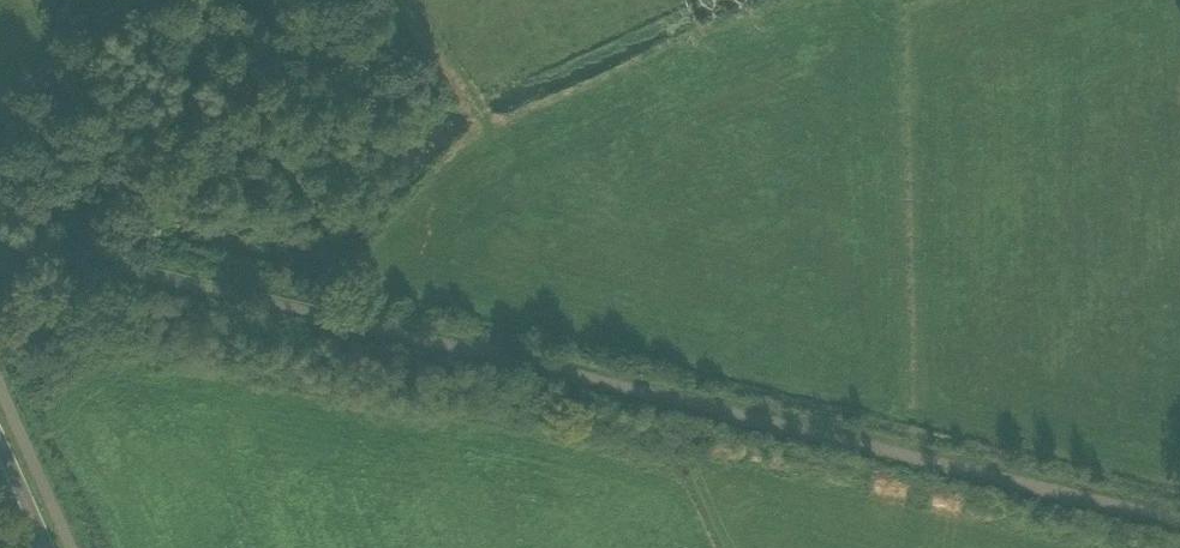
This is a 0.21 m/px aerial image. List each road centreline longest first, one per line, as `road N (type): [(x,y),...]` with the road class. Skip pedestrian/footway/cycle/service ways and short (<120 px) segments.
road 1 (track): [(0,97),(116,0)]

